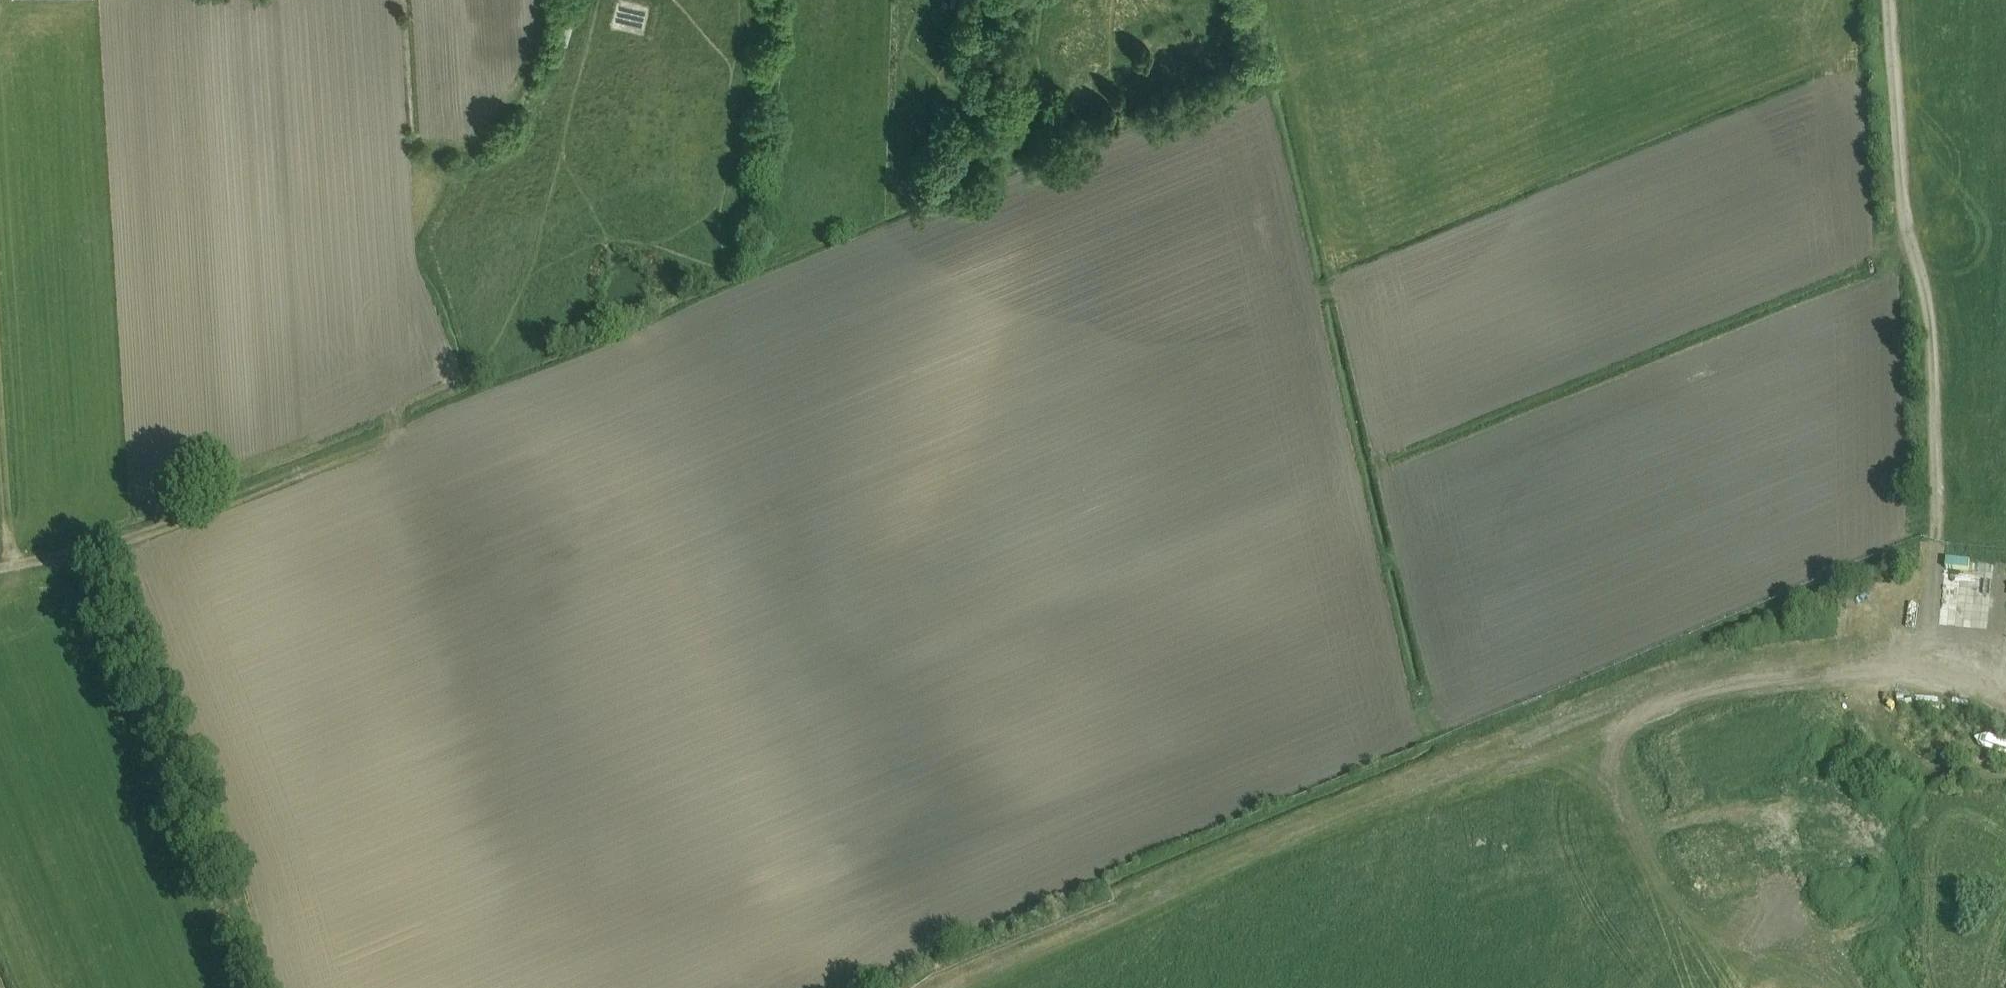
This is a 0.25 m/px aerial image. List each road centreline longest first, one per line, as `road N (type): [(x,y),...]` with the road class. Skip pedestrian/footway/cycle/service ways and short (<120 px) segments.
road 1 (track): [(1889,0),(1901,207),(1929,314),(1938,535),(1922,634),(1899,705)]
road 2 (track): [(0,569),(162,525),(395,432)]
road 3 (track): [(88,549),(227,894)]

